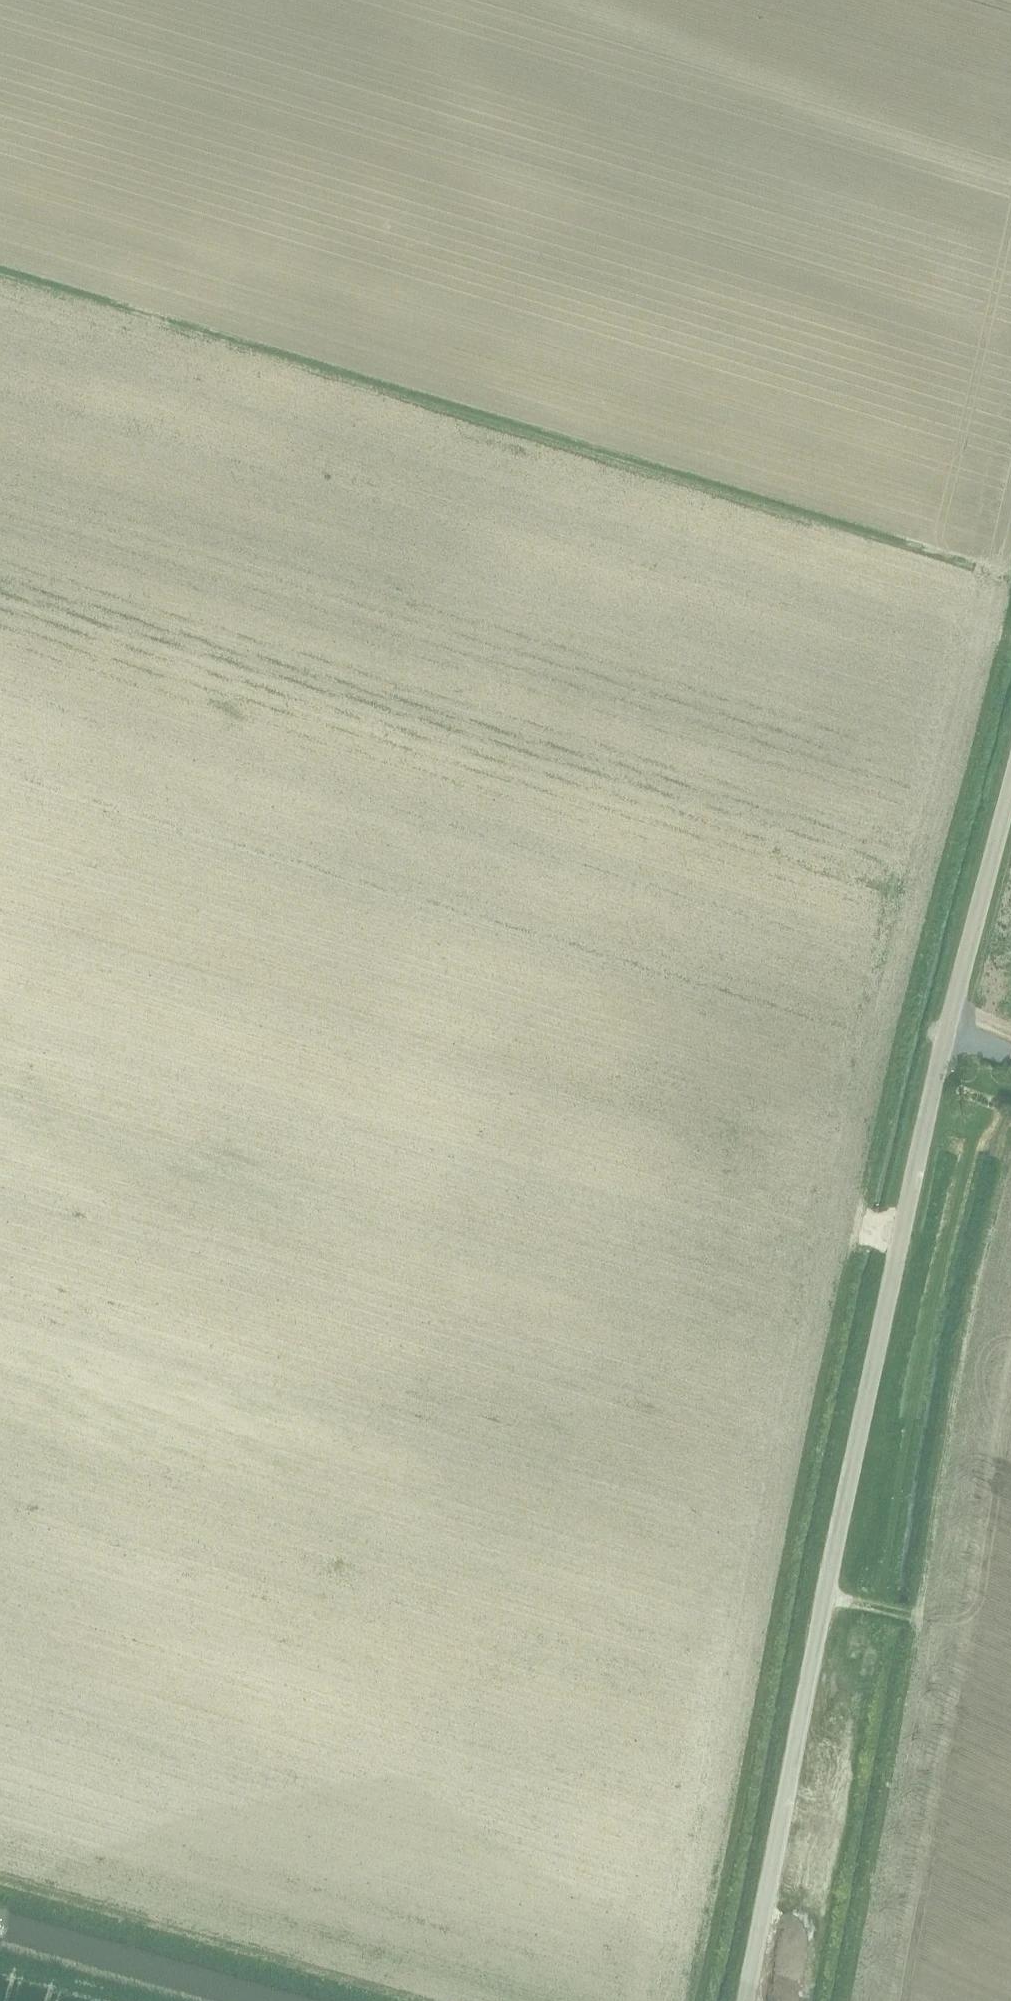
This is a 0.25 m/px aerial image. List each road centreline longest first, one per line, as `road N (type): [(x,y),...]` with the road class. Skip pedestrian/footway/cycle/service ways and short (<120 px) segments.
road 1 (unclassified): [(746,2000),(891,1287),(1010,782)]

